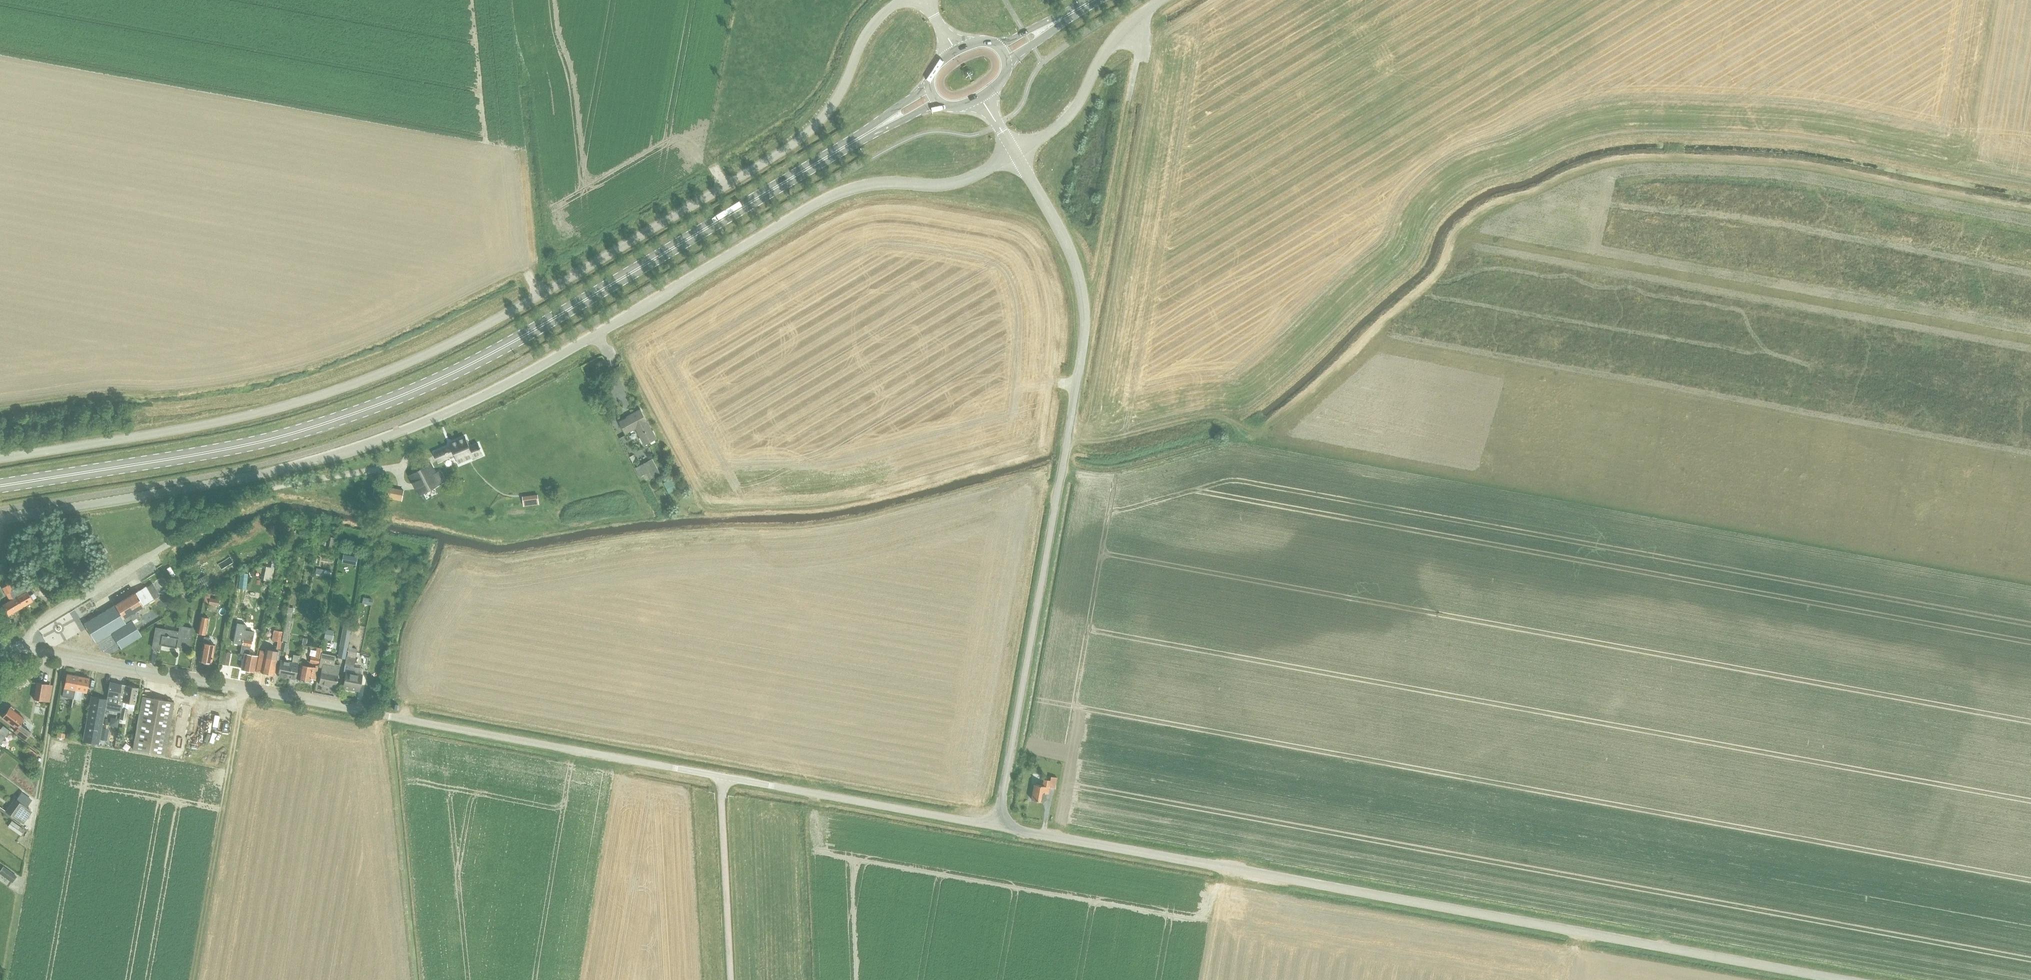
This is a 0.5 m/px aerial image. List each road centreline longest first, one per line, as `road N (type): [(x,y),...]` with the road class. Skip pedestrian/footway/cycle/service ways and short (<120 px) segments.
road 1 (unclassified): [(0,519),(246,479),(330,455),(508,386),(847,191),(949,185),(1015,154)]
road 2 (unclassified): [(0,460),(263,414),(386,375),(478,332),(798,140),(829,111),(873,23),(900,0)]
road 3 (primary): [(0,486),(236,447),(419,389),(558,317),(846,146)]
road 4 (unclassified): [(1848,979),(997,826)]
road 5 (unclassified): [(997,826),(1085,320),(1079,274),(1015,154)]
road 6 (unclassified): [(997,826),(389,716)]
road 7 (residential): [(389,716),(26,649)]
road 8 (residential): [(26,649),(40,621),(271,487)]
road 9 (track): [(192,979),(243,689)]
road 10 (track): [(1129,104),(1085,320)]
road 11 (unclassified): [(1146,13),(1115,41),(1061,124),(1015,154)]

